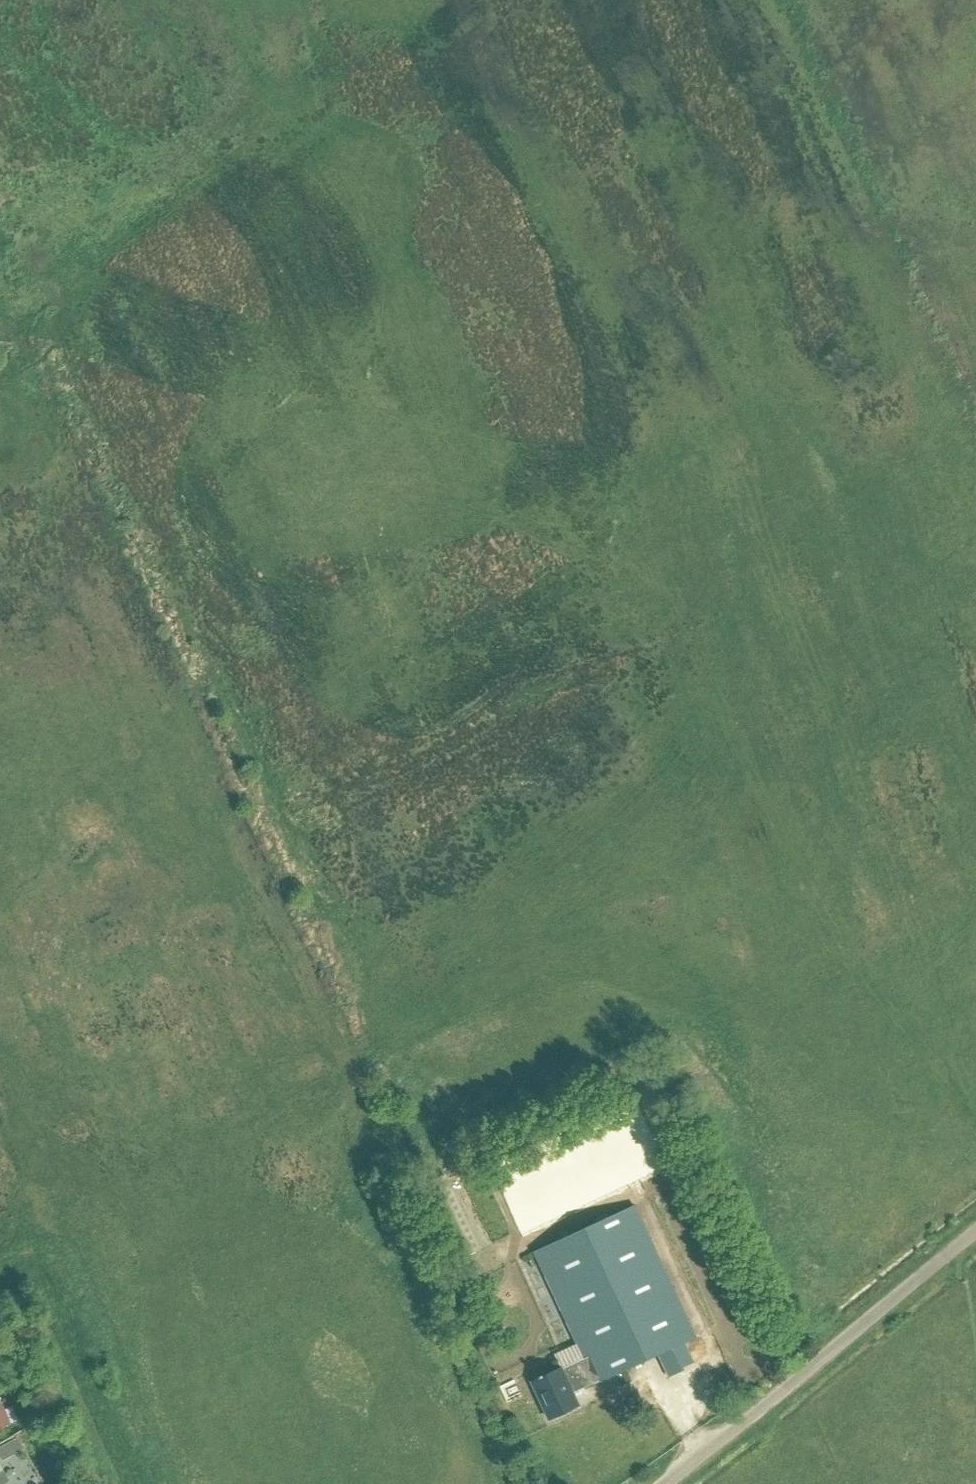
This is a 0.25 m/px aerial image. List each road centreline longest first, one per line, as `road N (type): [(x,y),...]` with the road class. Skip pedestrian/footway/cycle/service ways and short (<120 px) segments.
road 1 (unclassified): [(663,1483),(975,1230)]

